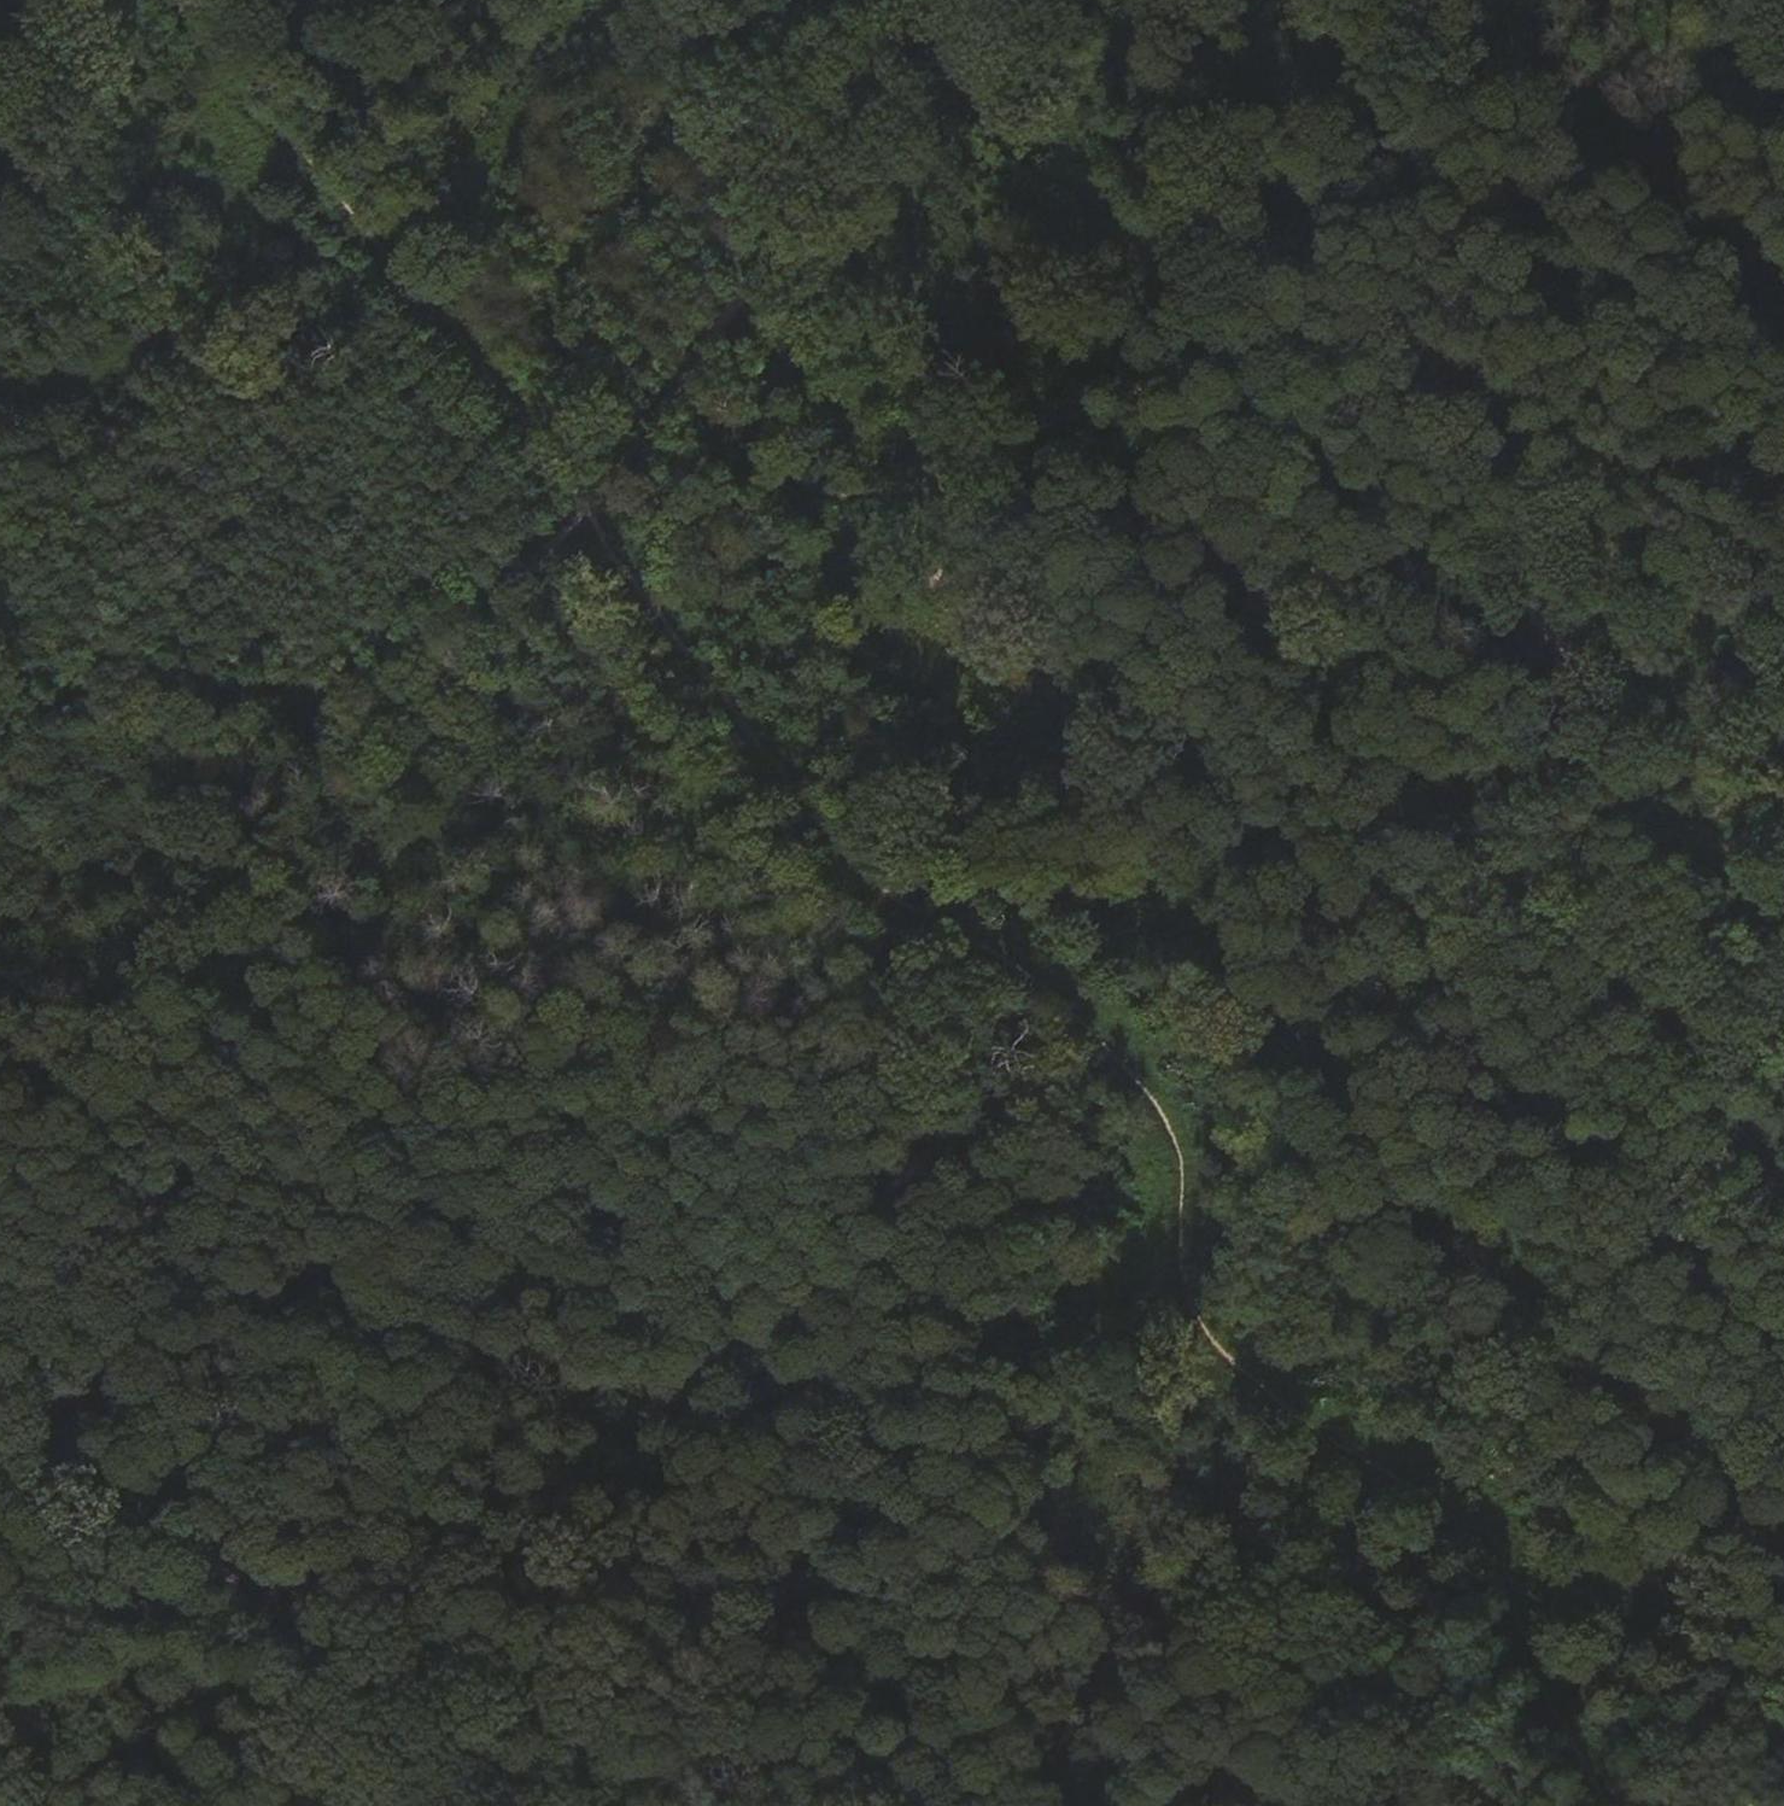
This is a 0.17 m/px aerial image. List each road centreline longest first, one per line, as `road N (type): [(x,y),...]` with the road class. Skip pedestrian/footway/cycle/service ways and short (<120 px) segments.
road 1 (track): [(588,510),(861,879),(1075,1012),(1143,1068),(1174,1110),(1188,1182),(1167,1273),(1228,1366),(1302,1429),(1405,1482),(1497,1570),(1538,1693),(1598,1805)]
road 2 (track): [(588,510),(514,586),(0,930)]
road 3 (track): [(164,0),(588,510)]
road 4 (track): [(944,0),(865,140),(588,510)]

